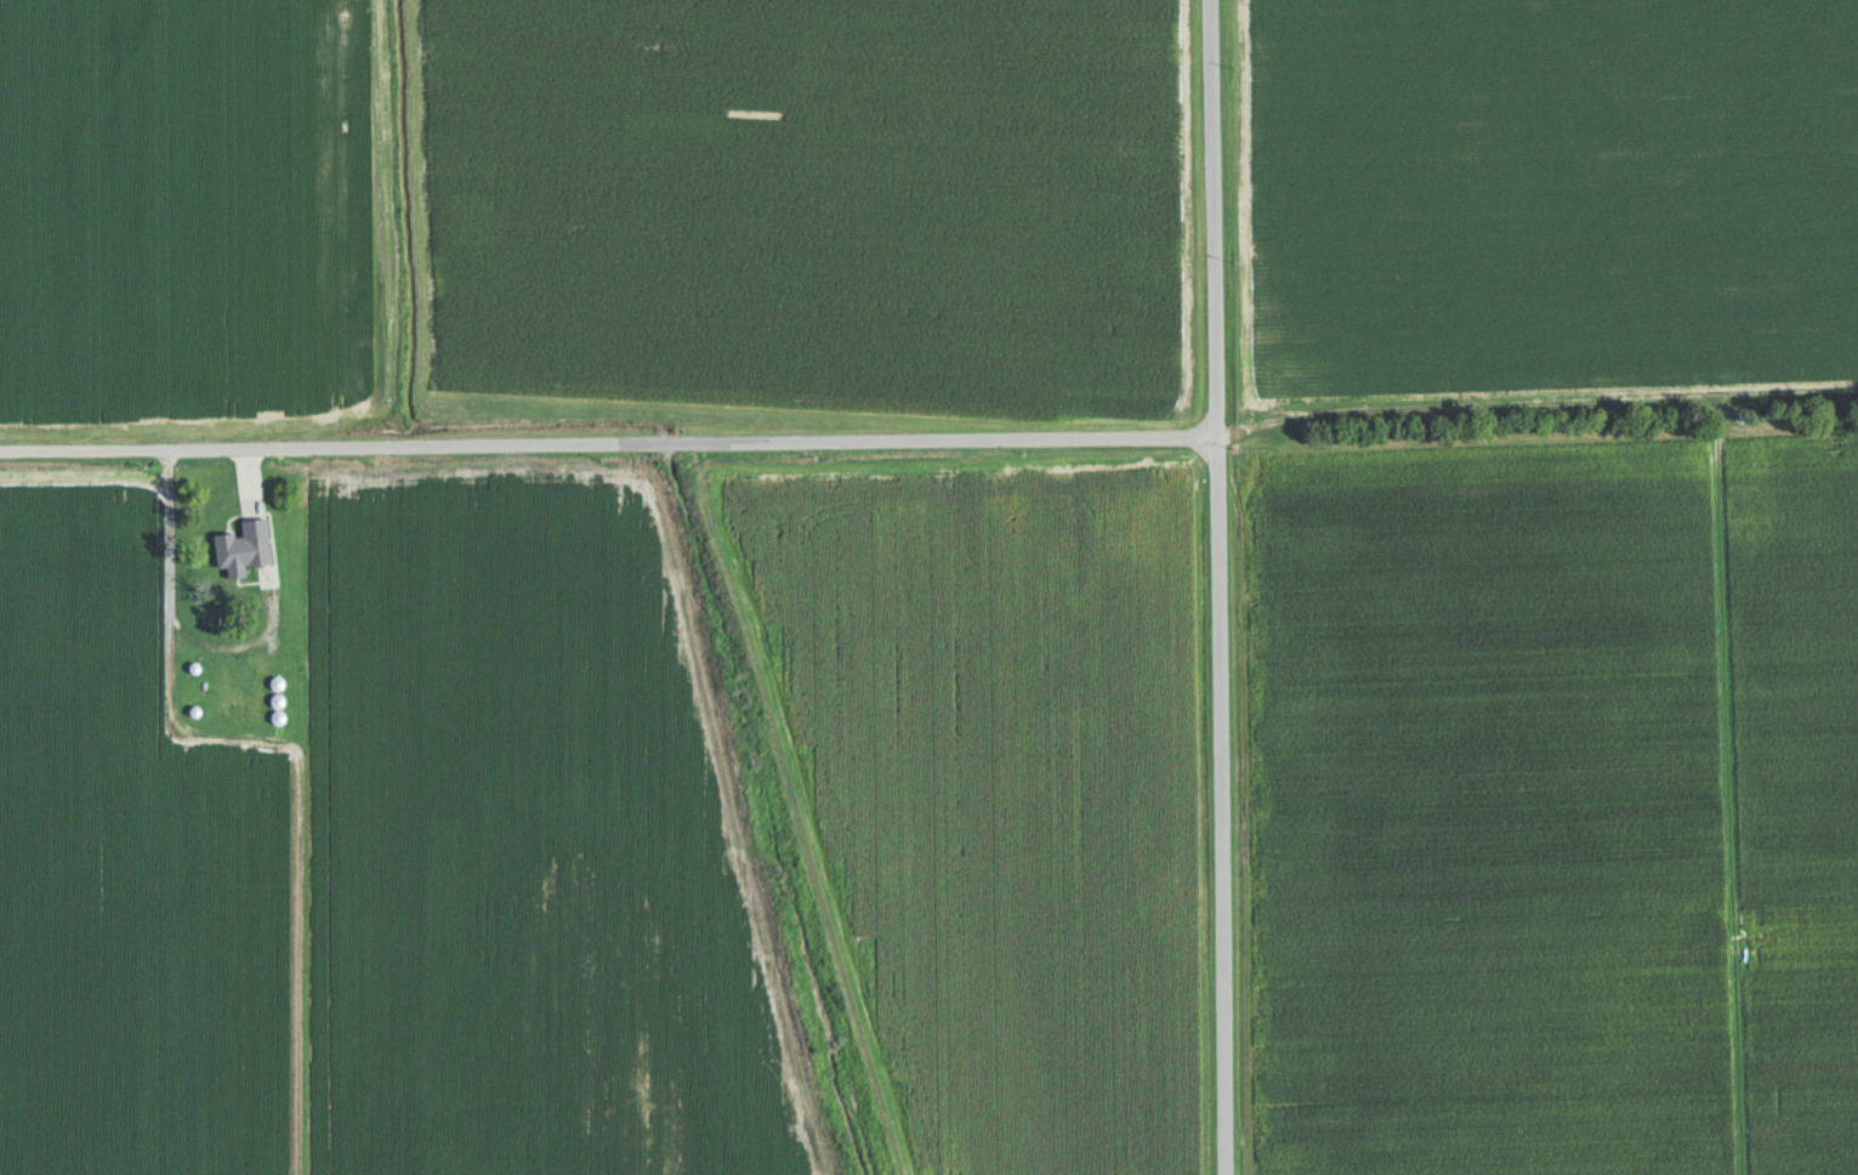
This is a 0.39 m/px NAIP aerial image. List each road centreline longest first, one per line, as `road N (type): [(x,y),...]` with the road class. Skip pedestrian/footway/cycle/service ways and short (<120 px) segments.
road 1 (residential): [(0,451),(1209,433)]
road 2 (residential): [(1219,1174),(1206,0)]
road 3 (residential): [(248,447),(268,510),(269,600)]

